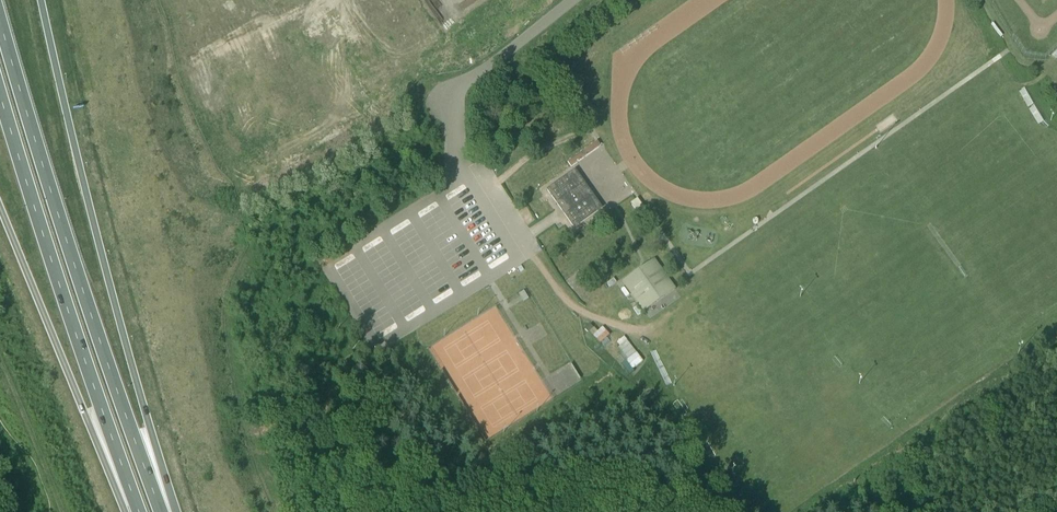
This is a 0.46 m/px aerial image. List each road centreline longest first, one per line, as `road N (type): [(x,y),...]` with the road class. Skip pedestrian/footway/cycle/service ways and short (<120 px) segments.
road 1 (trunk): [(167,511),(41,0)]
road 2 (trunk): [(161,511),(0,16)]
road 3 (trunk): [(0,98),(139,511)]
road 4 (trunk): [(0,205),(135,511)]

